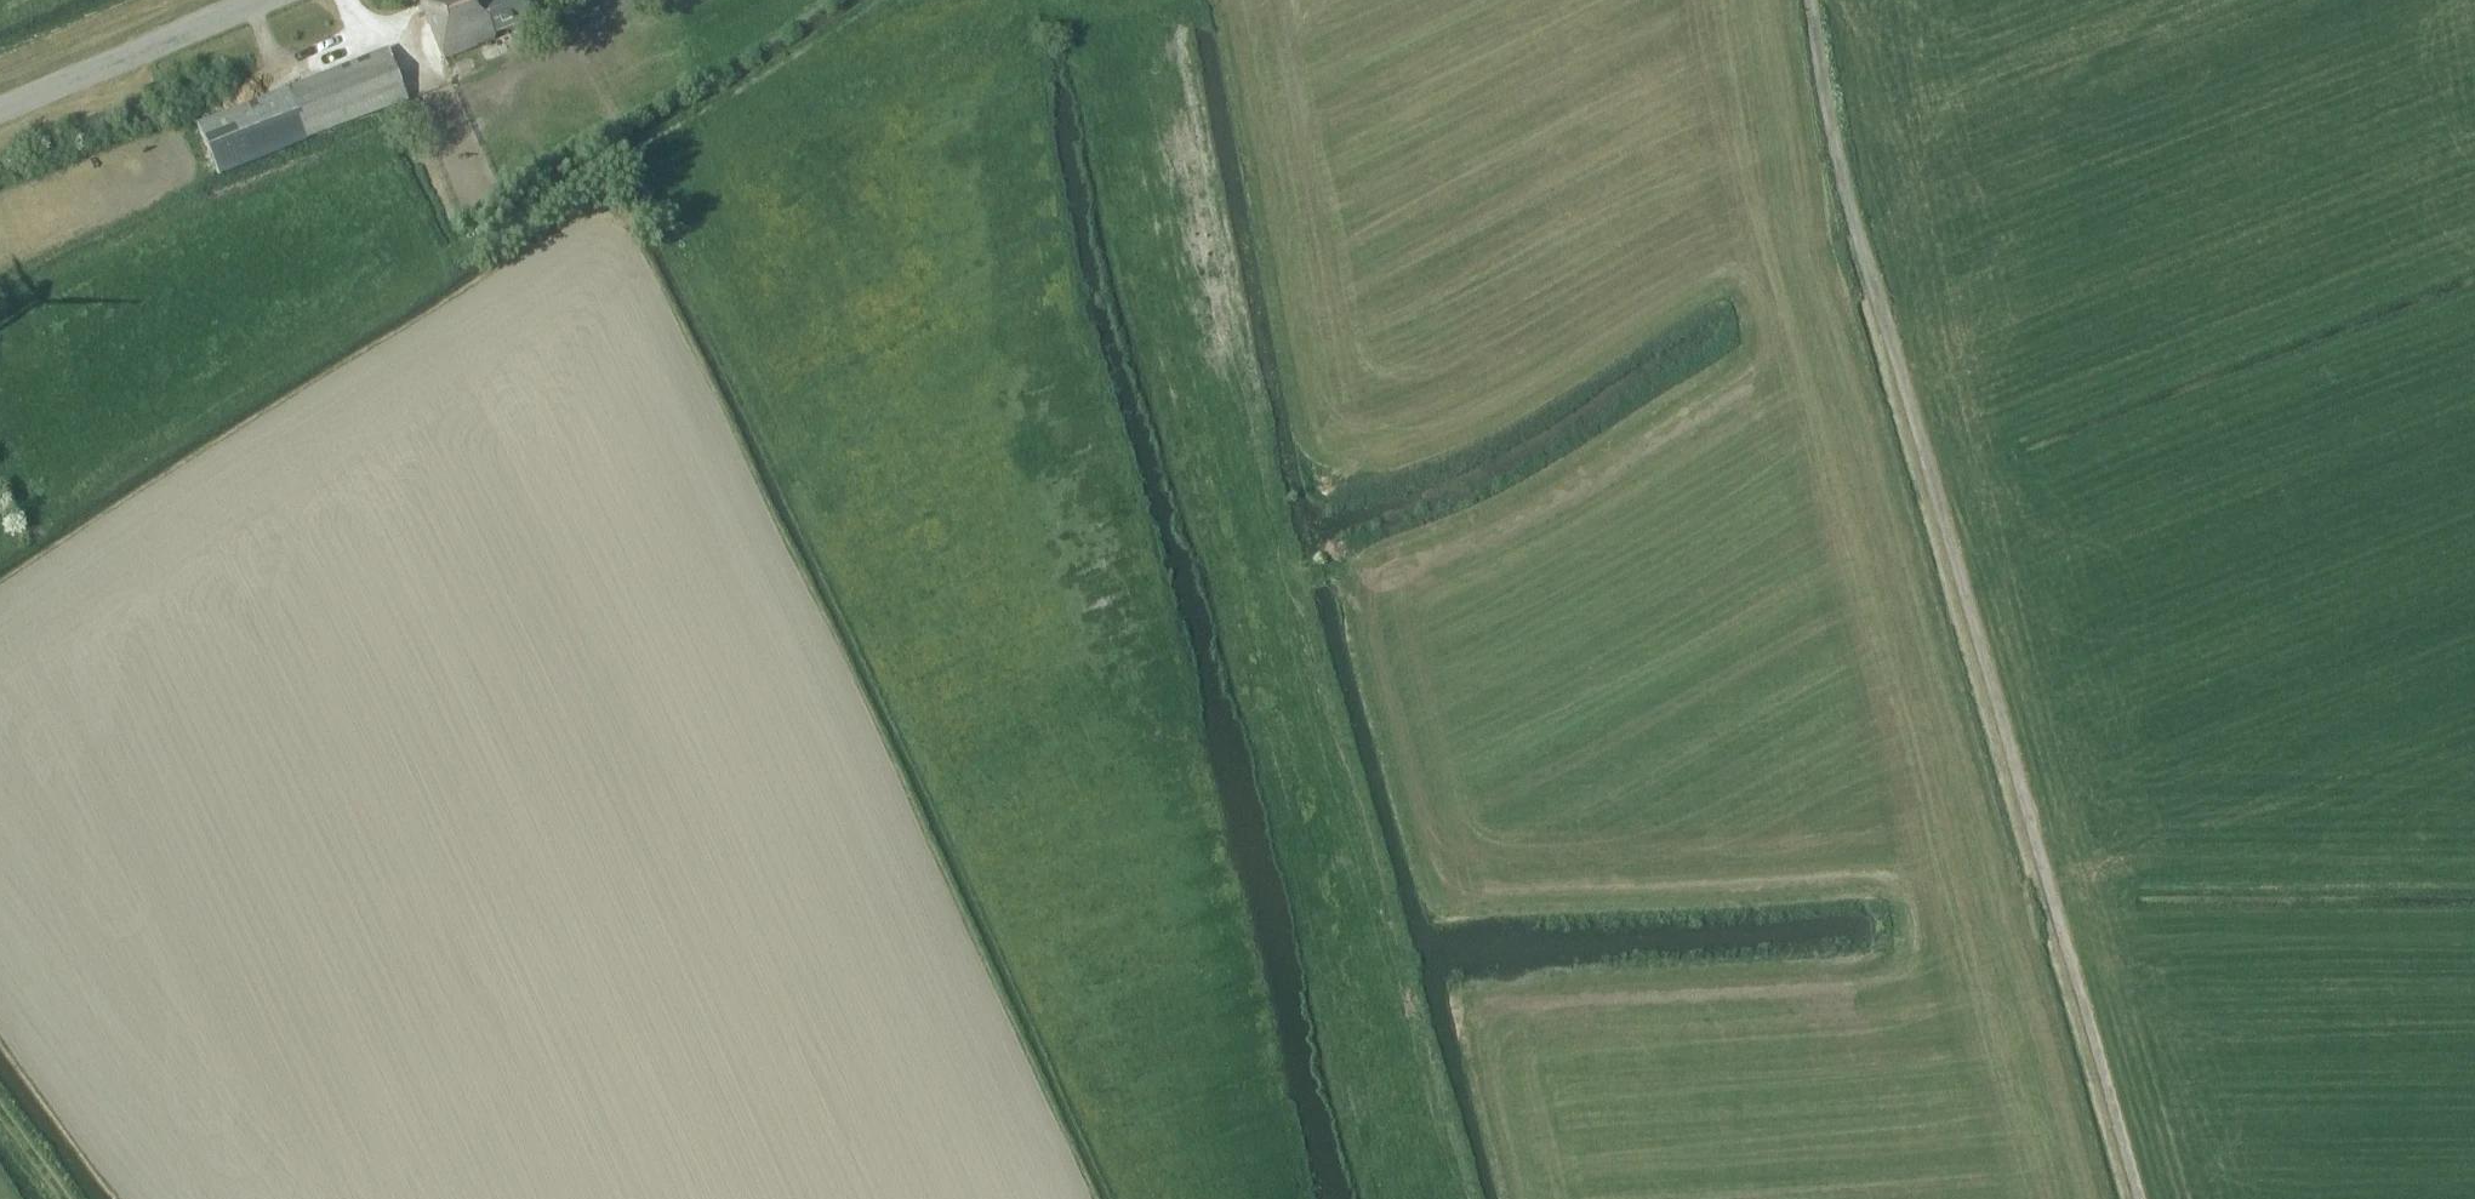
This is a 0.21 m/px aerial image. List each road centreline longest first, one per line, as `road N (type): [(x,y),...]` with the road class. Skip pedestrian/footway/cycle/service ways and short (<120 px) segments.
road 1 (track): [(1809,0),(1846,200),(2138,1198)]
road 2 (unclassified): [(0,110),(264,0)]

